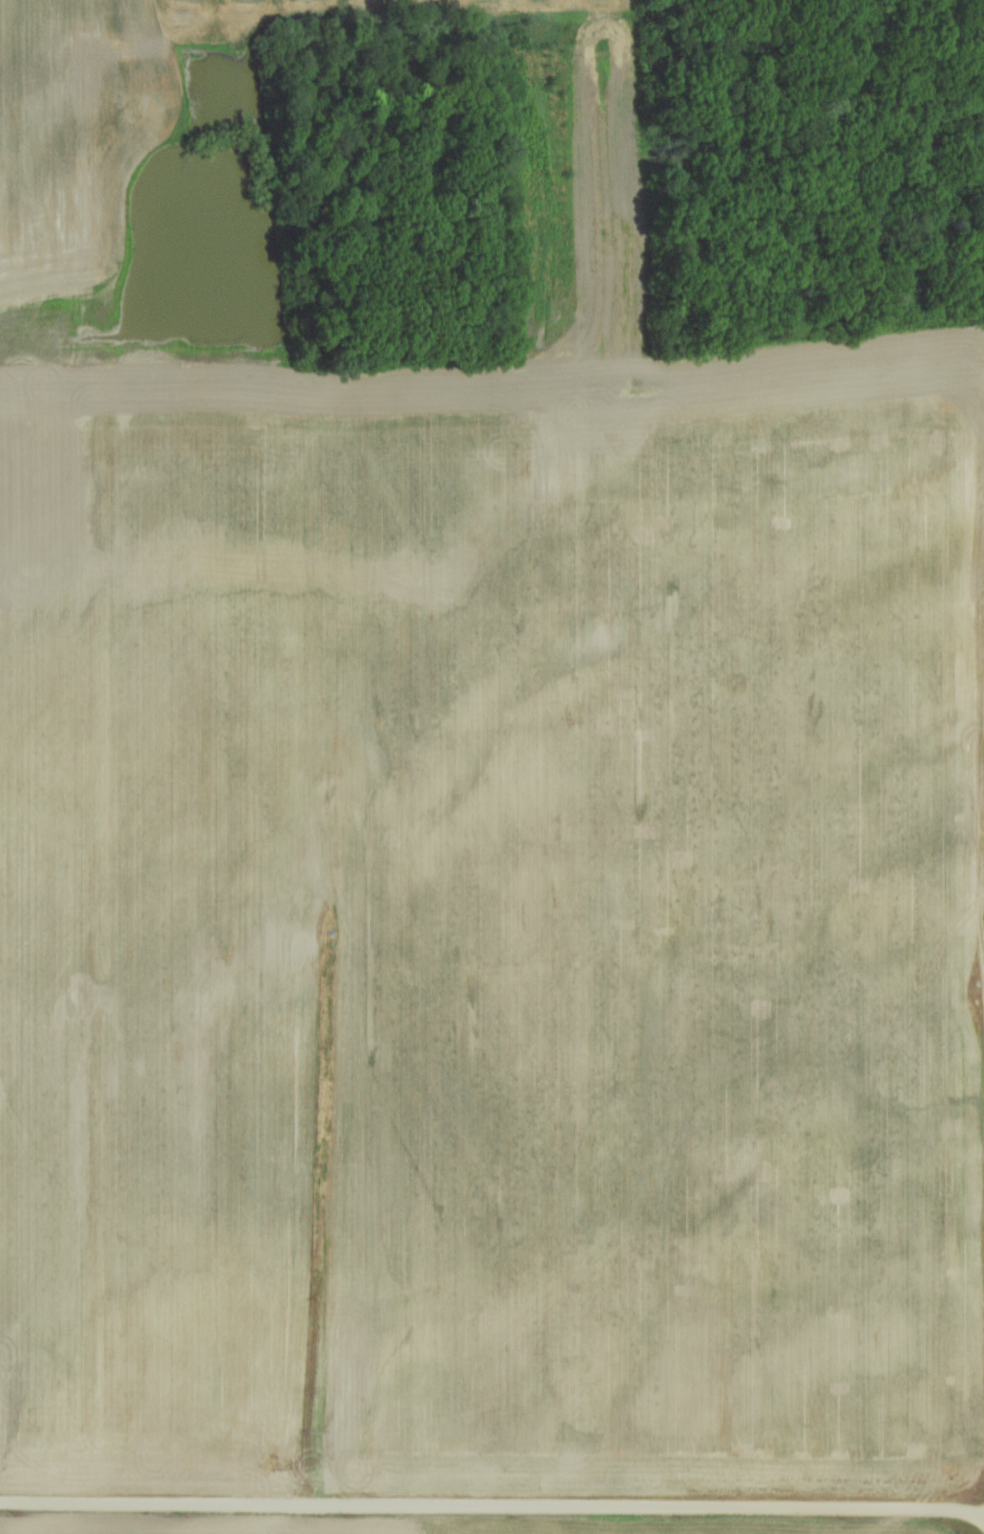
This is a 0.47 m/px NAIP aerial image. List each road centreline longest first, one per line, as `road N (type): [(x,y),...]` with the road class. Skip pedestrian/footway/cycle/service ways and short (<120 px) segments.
road 1 (residential): [(0,1502),(983,1512)]
road 2 (track): [(983,1053),(983,610)]

